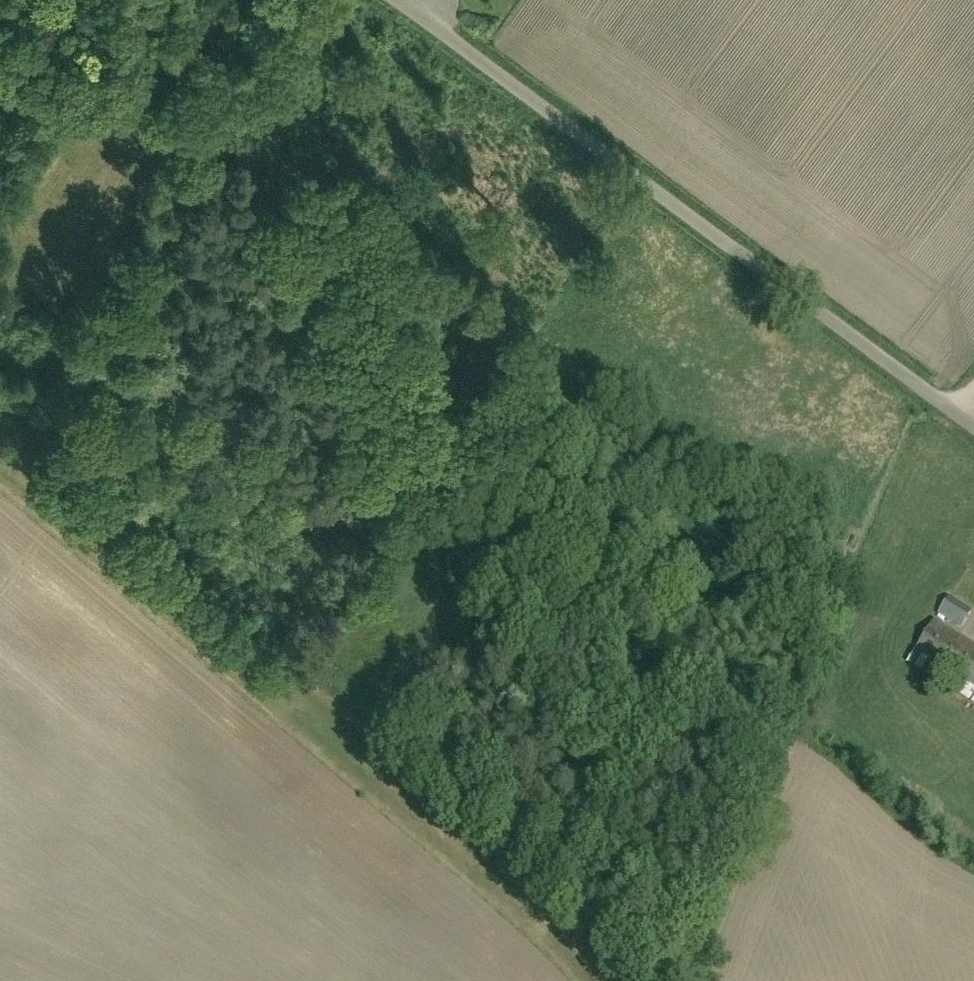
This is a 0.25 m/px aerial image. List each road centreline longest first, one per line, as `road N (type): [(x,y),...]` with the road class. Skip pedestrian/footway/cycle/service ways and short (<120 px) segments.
road 1 (track): [(0,458),(473,857),(607,980)]
road 2 (unclassified): [(973,424),(406,0)]

